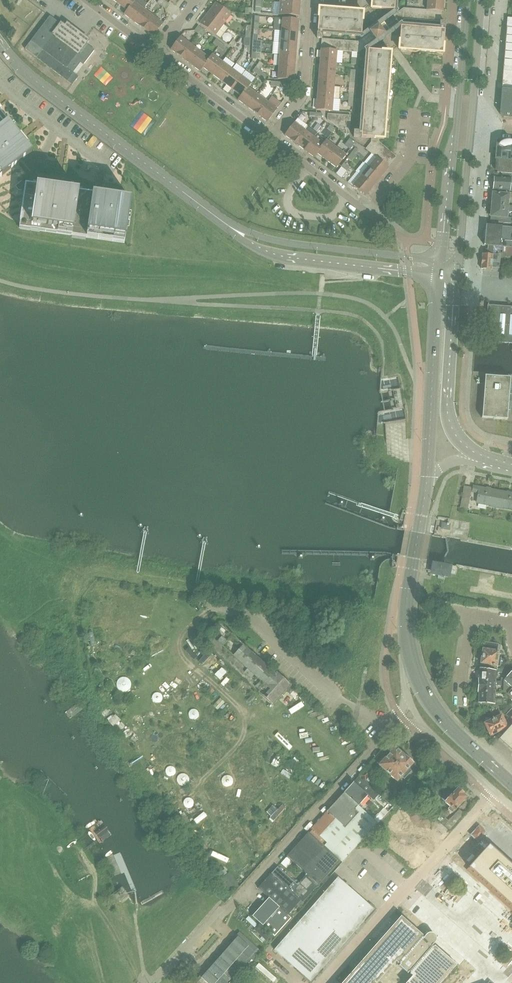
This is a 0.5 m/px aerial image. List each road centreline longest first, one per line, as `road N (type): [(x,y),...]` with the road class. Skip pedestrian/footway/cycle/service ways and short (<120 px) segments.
road 1 (residential): [(147,981),(227,908),(386,729)]
road 2 (tertiary): [(210,213),(25,73),(0,44)]
road 3 (tertiary): [(210,213),(247,244),(286,258),(439,277)]
road 4 (tertiary): [(441,260),(270,239),(210,213)]
road 5 (residential): [(386,729),(350,707),(246,612),(211,606)]
road 6 (tertiary): [(439,277),(426,484)]
road 7 (residential): [(511,295),(471,292),(485,129)]
road 8 (tertiary): [(482,456),(462,443),(448,414),(457,270)]
road 9 (tertiary): [(426,484),(406,608),(412,663)]
road 10 (tertiary): [(412,663),(446,723),(511,784)]
road 11 (unclassified): [(410,703),(511,807)]
road 12 (tertiary): [(457,270),(470,127)]
road 13 (residential): [(273,138),(304,90),(310,4)]
road 14 (residential): [(273,138),(158,54)]
road 15 (residential): [(110,166),(0,80)]
road 16 (tertiary): [(457,126),(441,260)]
road 17 (residential): [(511,622),(471,612),(462,704)]

